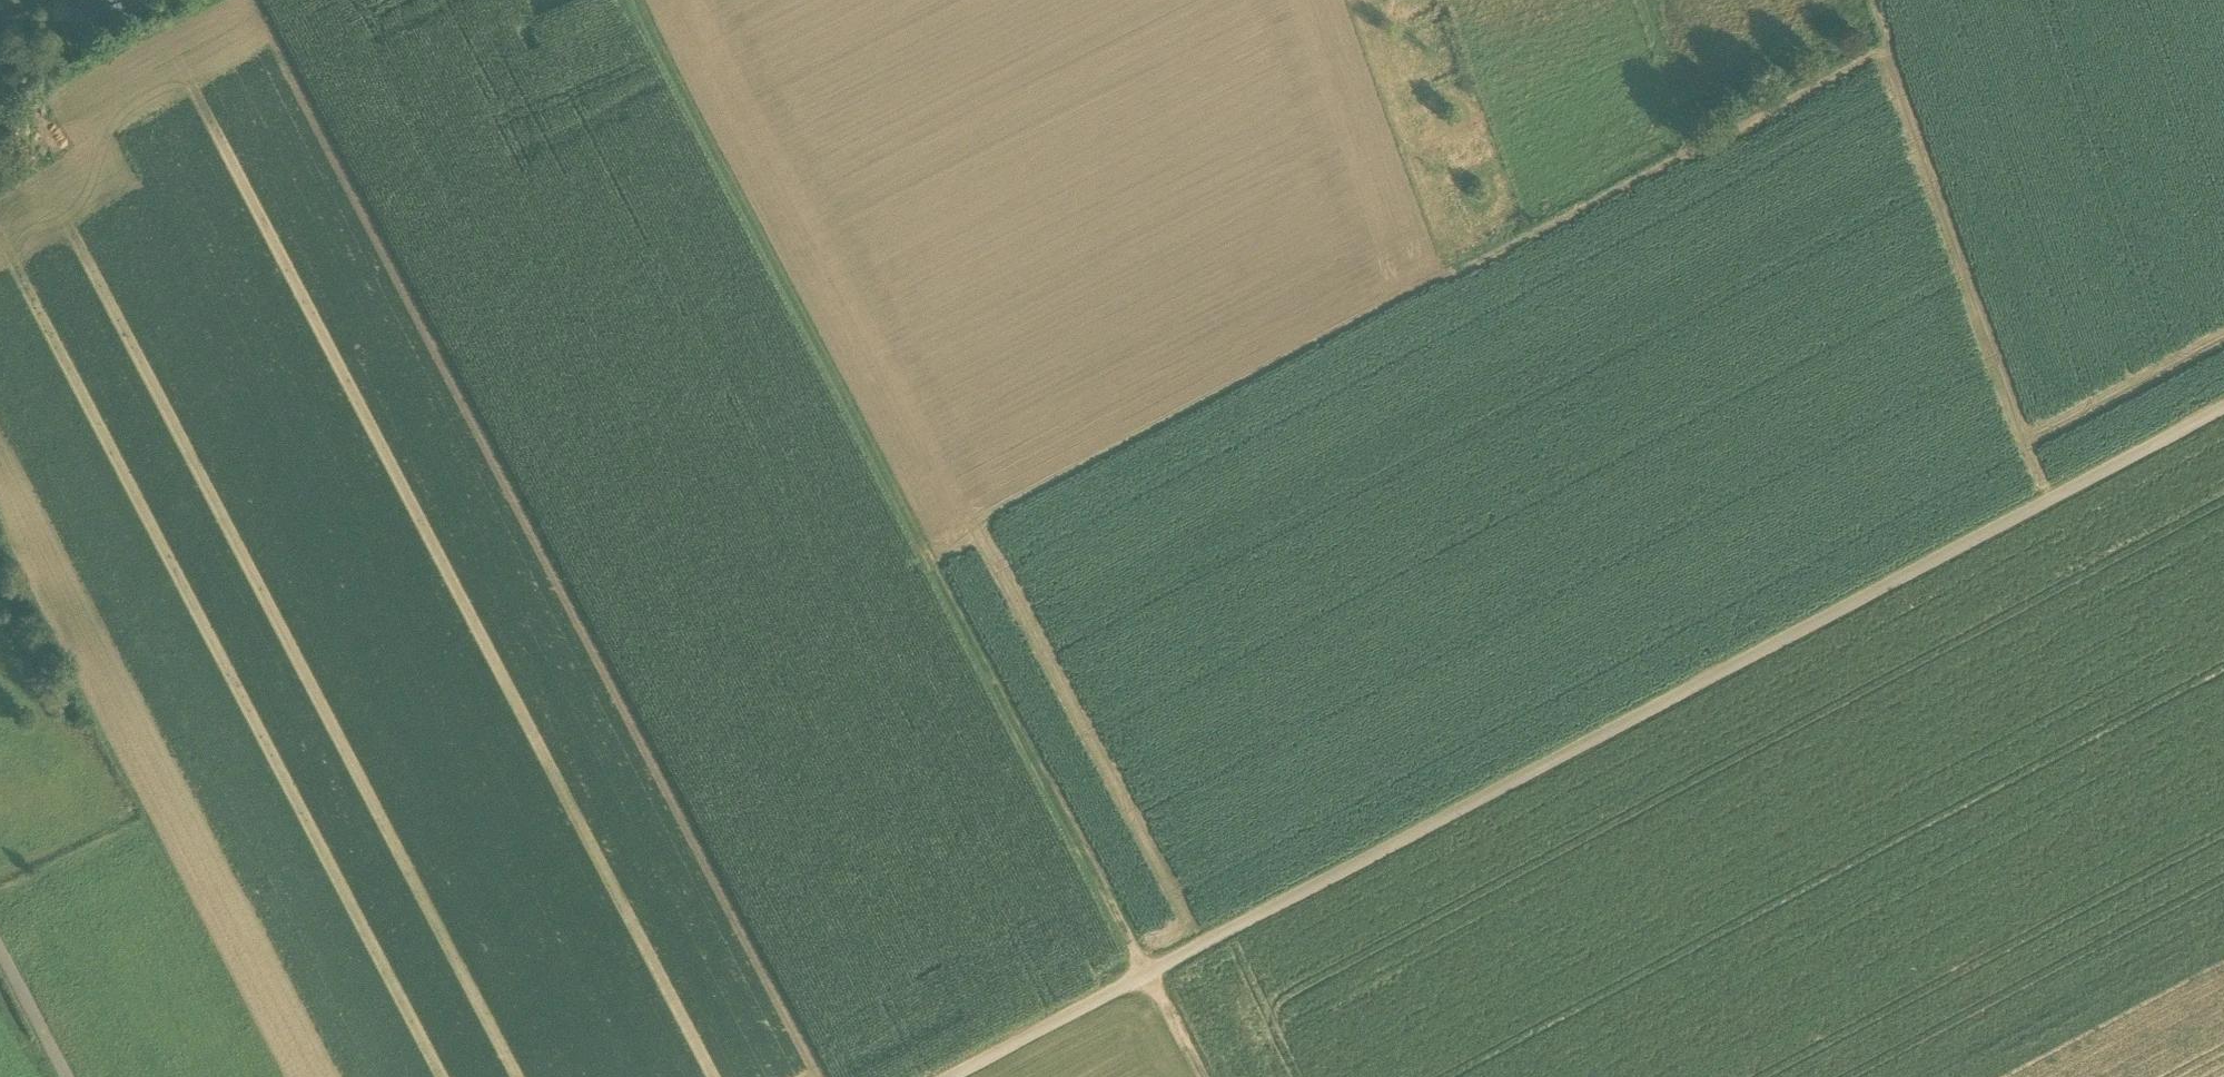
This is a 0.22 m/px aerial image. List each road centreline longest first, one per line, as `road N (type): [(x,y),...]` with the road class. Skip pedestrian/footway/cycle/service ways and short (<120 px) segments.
road 1 (track): [(950,1076),(2223,407)]
road 2 (track): [(634,0),(1200,1076)]
road 3 (track): [(0,948),(68,1076)]

